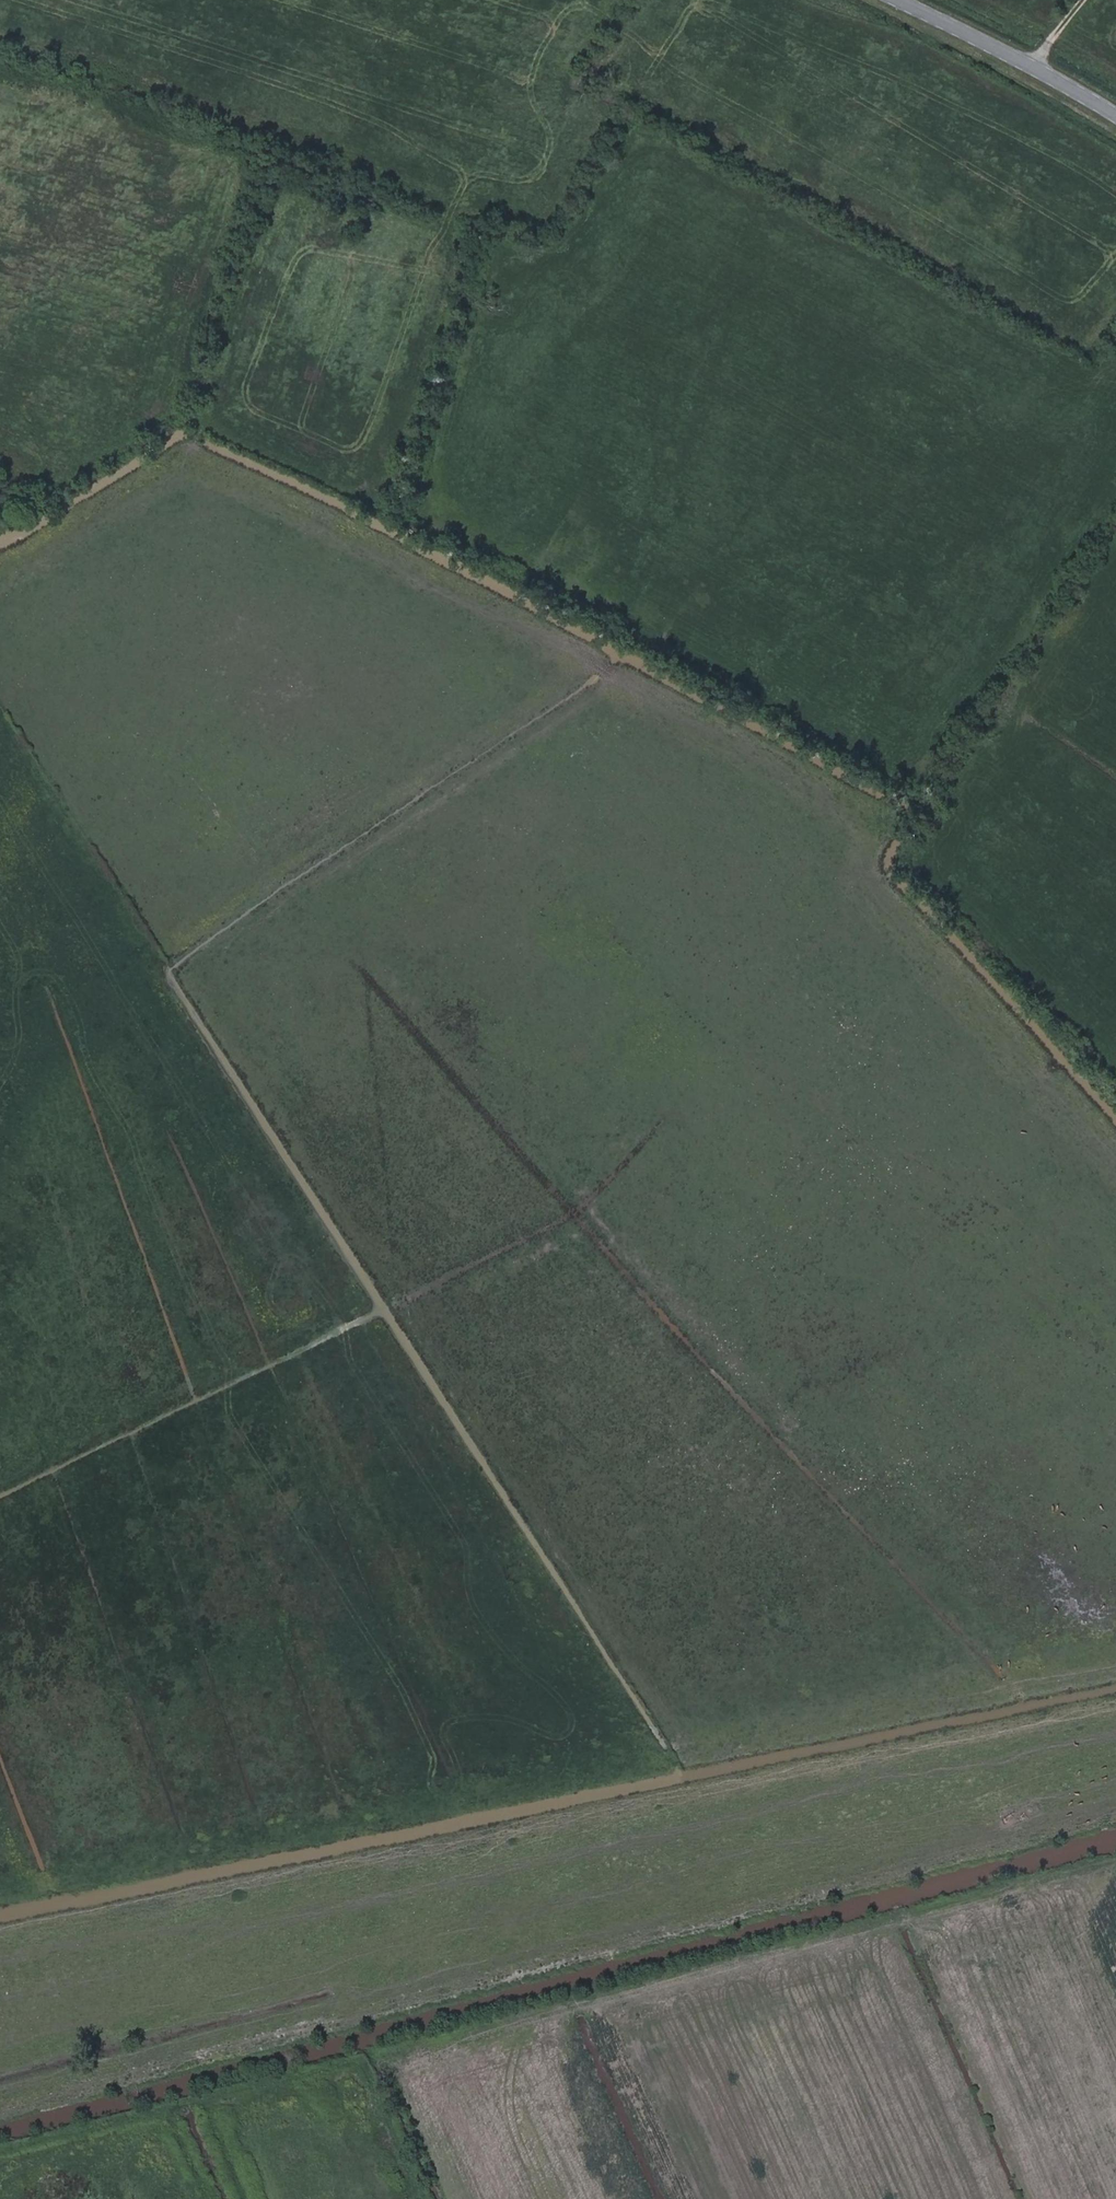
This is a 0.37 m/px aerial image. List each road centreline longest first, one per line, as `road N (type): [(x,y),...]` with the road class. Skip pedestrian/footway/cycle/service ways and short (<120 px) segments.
road 1 (tertiary): [(1115,116),(896,0)]

